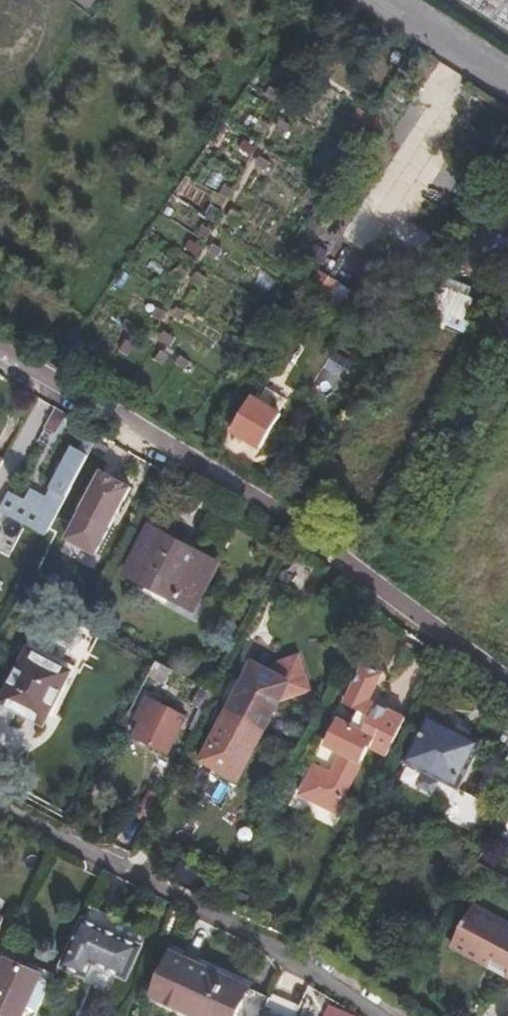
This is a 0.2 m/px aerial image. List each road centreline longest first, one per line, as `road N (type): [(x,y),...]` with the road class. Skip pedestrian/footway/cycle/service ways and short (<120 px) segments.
road 1 (residential): [(507,686),(283,512),(0,347)]
road 2 (residential): [(0,803),(283,949),(383,1015)]
road 3 (residential): [(507,78),(387,0)]

